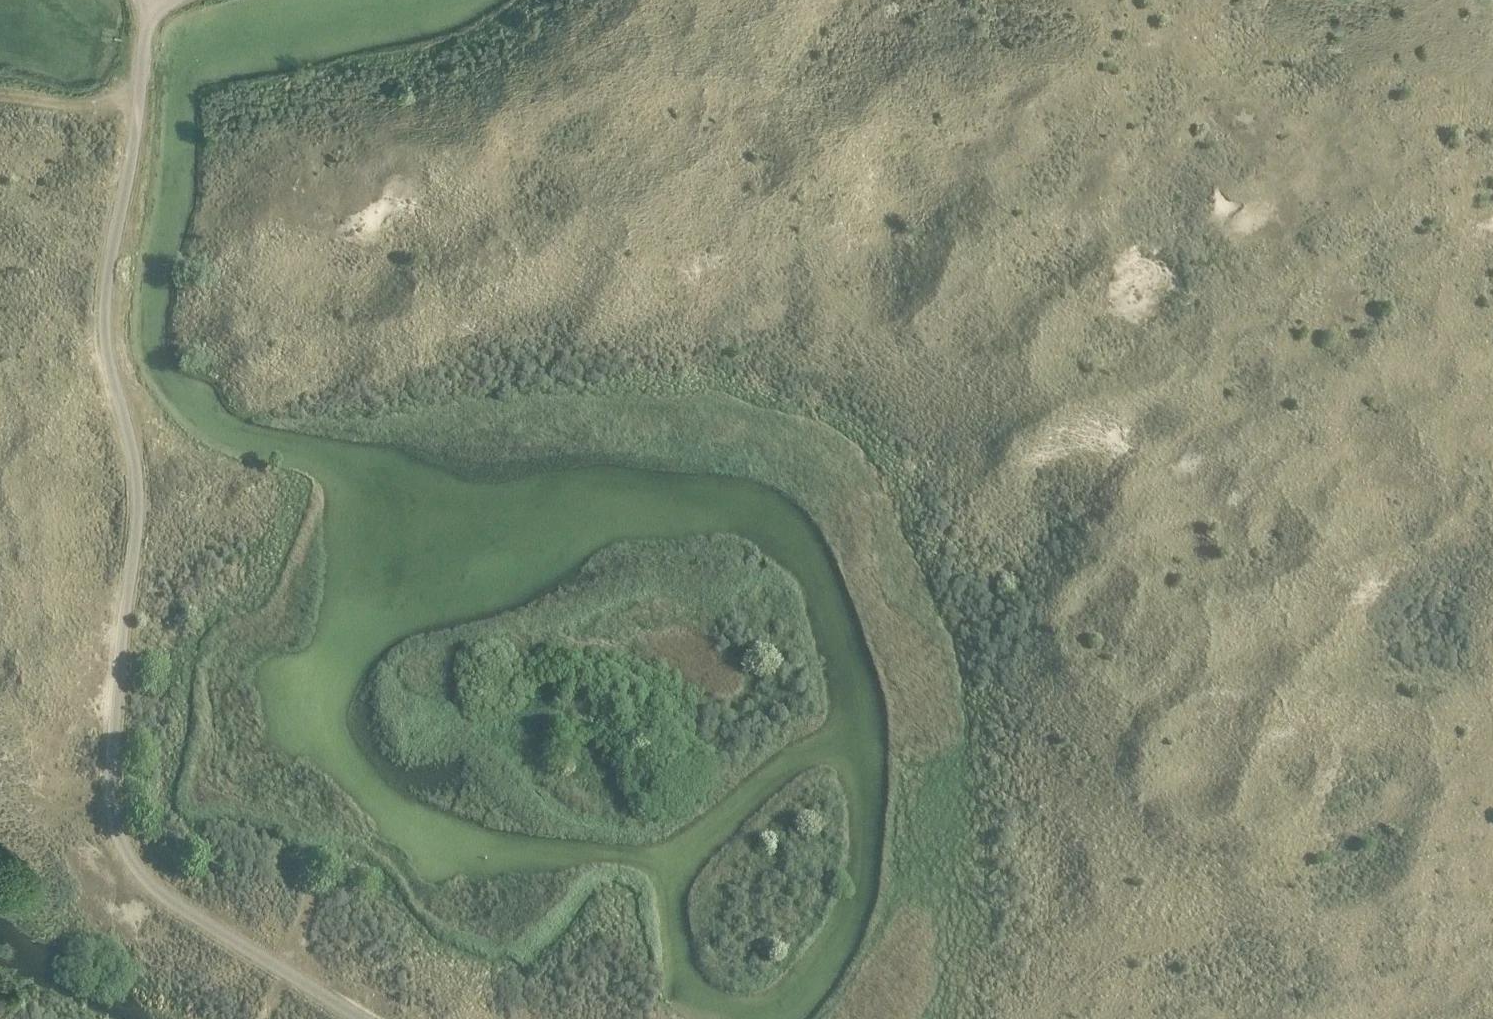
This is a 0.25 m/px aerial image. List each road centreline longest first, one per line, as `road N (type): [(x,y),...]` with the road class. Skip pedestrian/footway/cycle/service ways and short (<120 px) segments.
road 1 (track): [(153,6),(109,331),(141,478),(116,737),(120,827),(144,879),(364,1018)]

